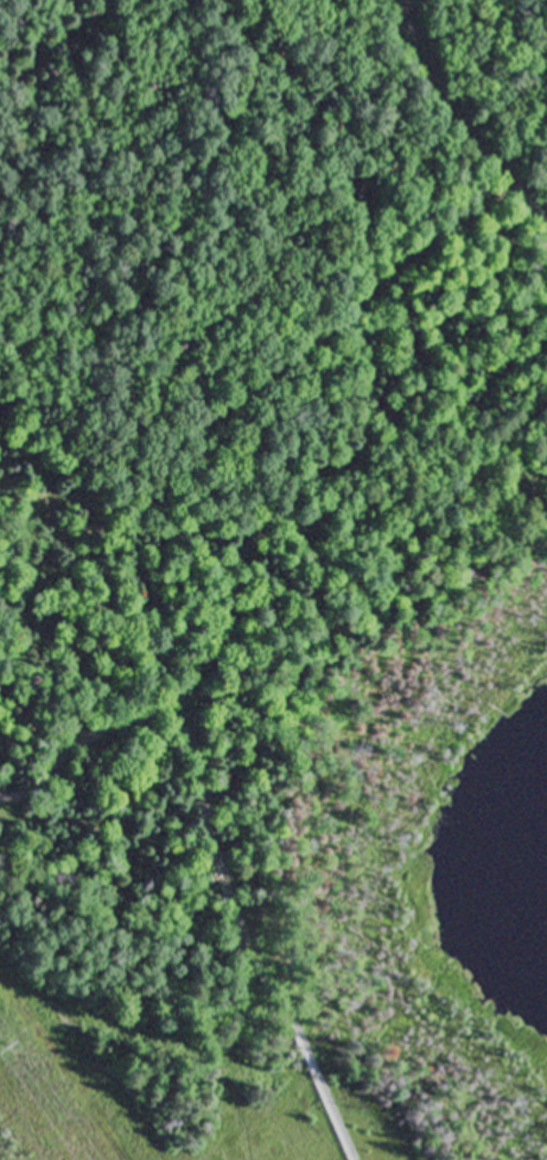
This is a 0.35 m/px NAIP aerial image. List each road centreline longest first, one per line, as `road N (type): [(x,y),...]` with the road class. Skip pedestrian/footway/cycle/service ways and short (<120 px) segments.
road 1 (residential): [(546,225),(471,161),(431,112),(407,57),(396,0)]

